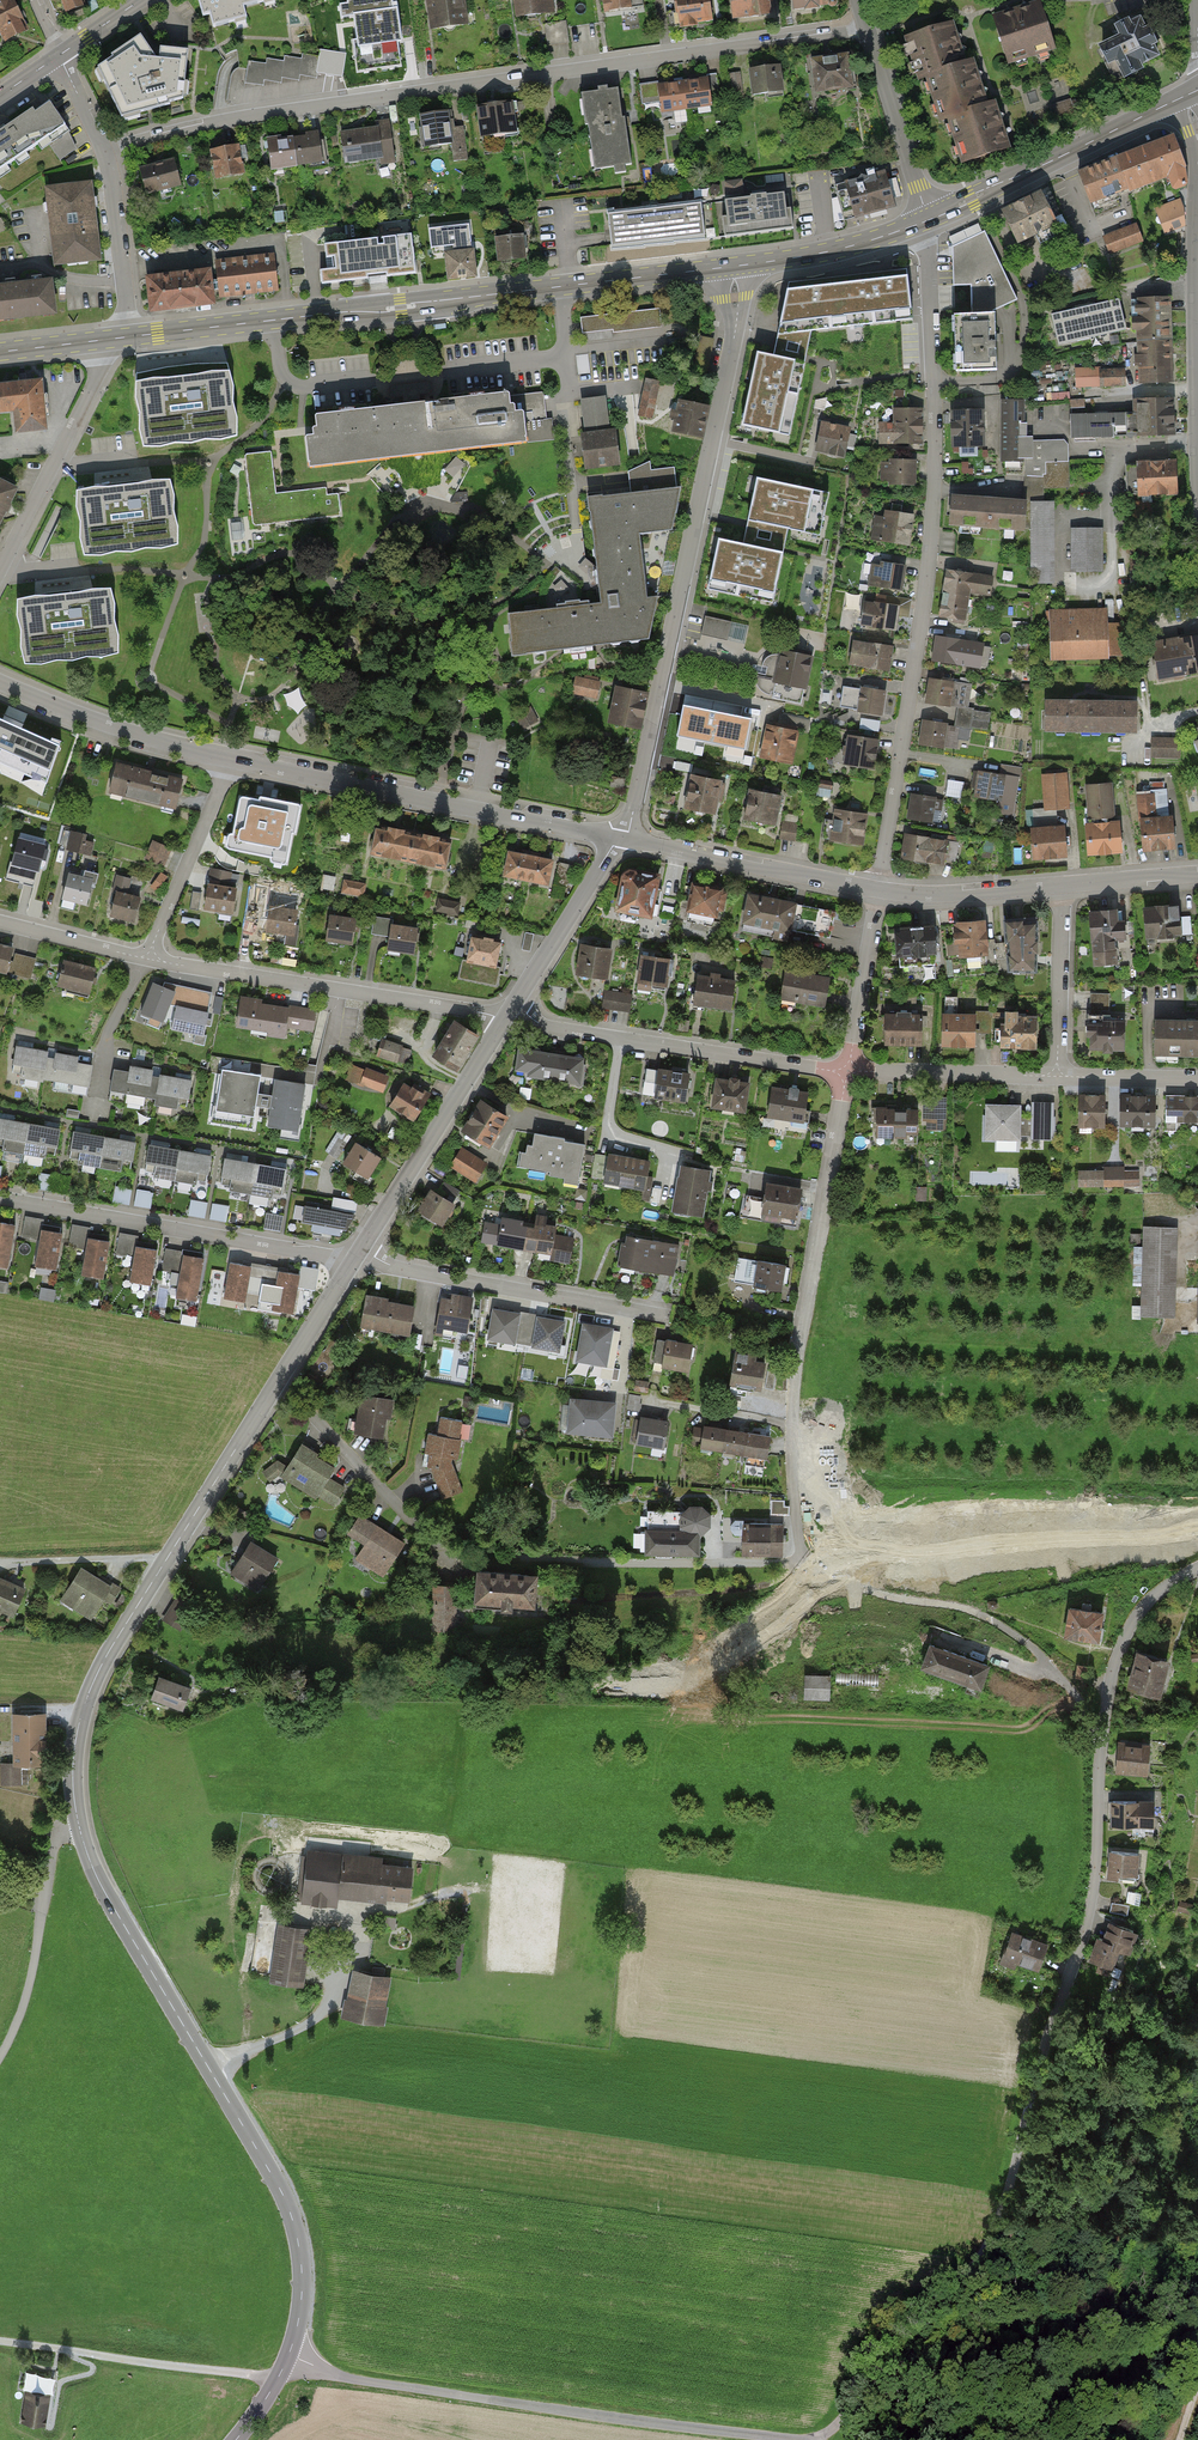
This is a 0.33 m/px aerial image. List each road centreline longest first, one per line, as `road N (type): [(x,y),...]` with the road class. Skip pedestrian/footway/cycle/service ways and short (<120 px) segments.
road 1 (tertiary): [(355,1258),(106,1654),(84,1704),(73,1761),(79,1827),(101,1888),(265,2161),(297,2231),(301,2301),(289,2355)]
road 2 (residential): [(867,31),(248,118),(105,154)]
road 3 (residential): [(927,221),(934,479),(878,890)]
road 4 (secondary): [(126,339),(734,267)]
road 5 (tertiary): [(734,267),(734,334),(629,831),(620,840)]
road 6 (residential): [(1197,1568),(1140,1609),(1114,1663),(1101,1743),(1095,1885),(1048,2042)]
road 7 (unclassified): [(289,2355),(357,2381),(790,2439)]
road 8 (residential): [(847,1072),(794,1373),(791,1479),(801,1562)]
road 9 (unclassified): [(1048,2042),(1018,2167),(987,2248),(956,2286),(881,2343),(856,2396)]
road 10 (residential): [(229,759),(620,840)]
road 11 (residential): [(149,961),(506,1015)]
road 12 (residential): [(0,1201),(355,1258)]
road 13 (residential): [(506,1015),(847,1072)]
road 14 (residential): [(1197,154),(1197,475)]
road 15 (residential): [(355,1258),(668,1317)]
road 16 (tertiary): [(506,1015),(355,1258)]
road 17 (secondary): [(927,221),(1180,99)]
road 18 (track): [(276,2380),(0,2342)]
road 19 (residential): [(620,840),(878,890)]
road 20 (residential): [(103,341),(105,355),(0,571)]
road 21 (residential): [(0,683),(123,733),(229,759)]
road 22 (residential): [(229,759),(149,961)]
road 23 (residential): [(847,1072),(1058,1075)]
road 24 (tertiary): [(620,840),(506,1015)]
road 25 (residential): [(867,31),(927,221)]
road 26 (secondary): [(734,267),(830,252),(927,221)]
road 27 (residential): [(1063,886),(1058,1075)]
road 28 (unclassified): [(105,154),(126,339)]
road 29 (residential): [(878,890),(962,896),(1063,886)]
road 30 (residential): [(878,890),(847,1072)]
road 31 (residential): [(149,961),(102,1050),(91,1117)]
road 32 (residential): [(0,923),(149,961)]
road 33 (residential): [(1058,1075),(1197,1079)]
road 34 (residential): [(1063,886),(1197,875)]

